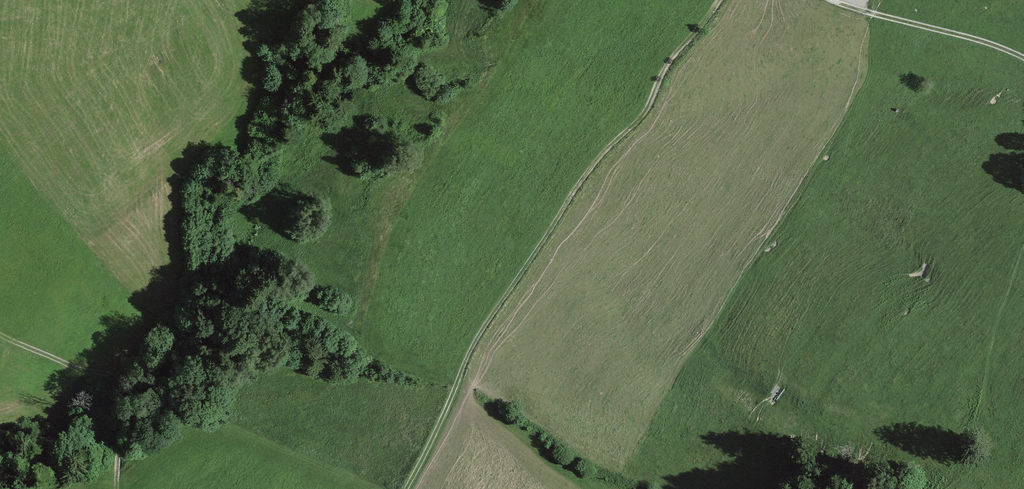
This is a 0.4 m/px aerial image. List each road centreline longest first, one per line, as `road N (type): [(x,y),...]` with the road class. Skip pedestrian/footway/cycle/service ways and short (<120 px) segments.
road 1 (track): [(405,488),(482,332),(599,160),(645,116),(663,73),(723,0)]
road 2 (track): [(117,478),(114,384),(0,335)]
road 3 (track): [(833,0),(1023,58)]

